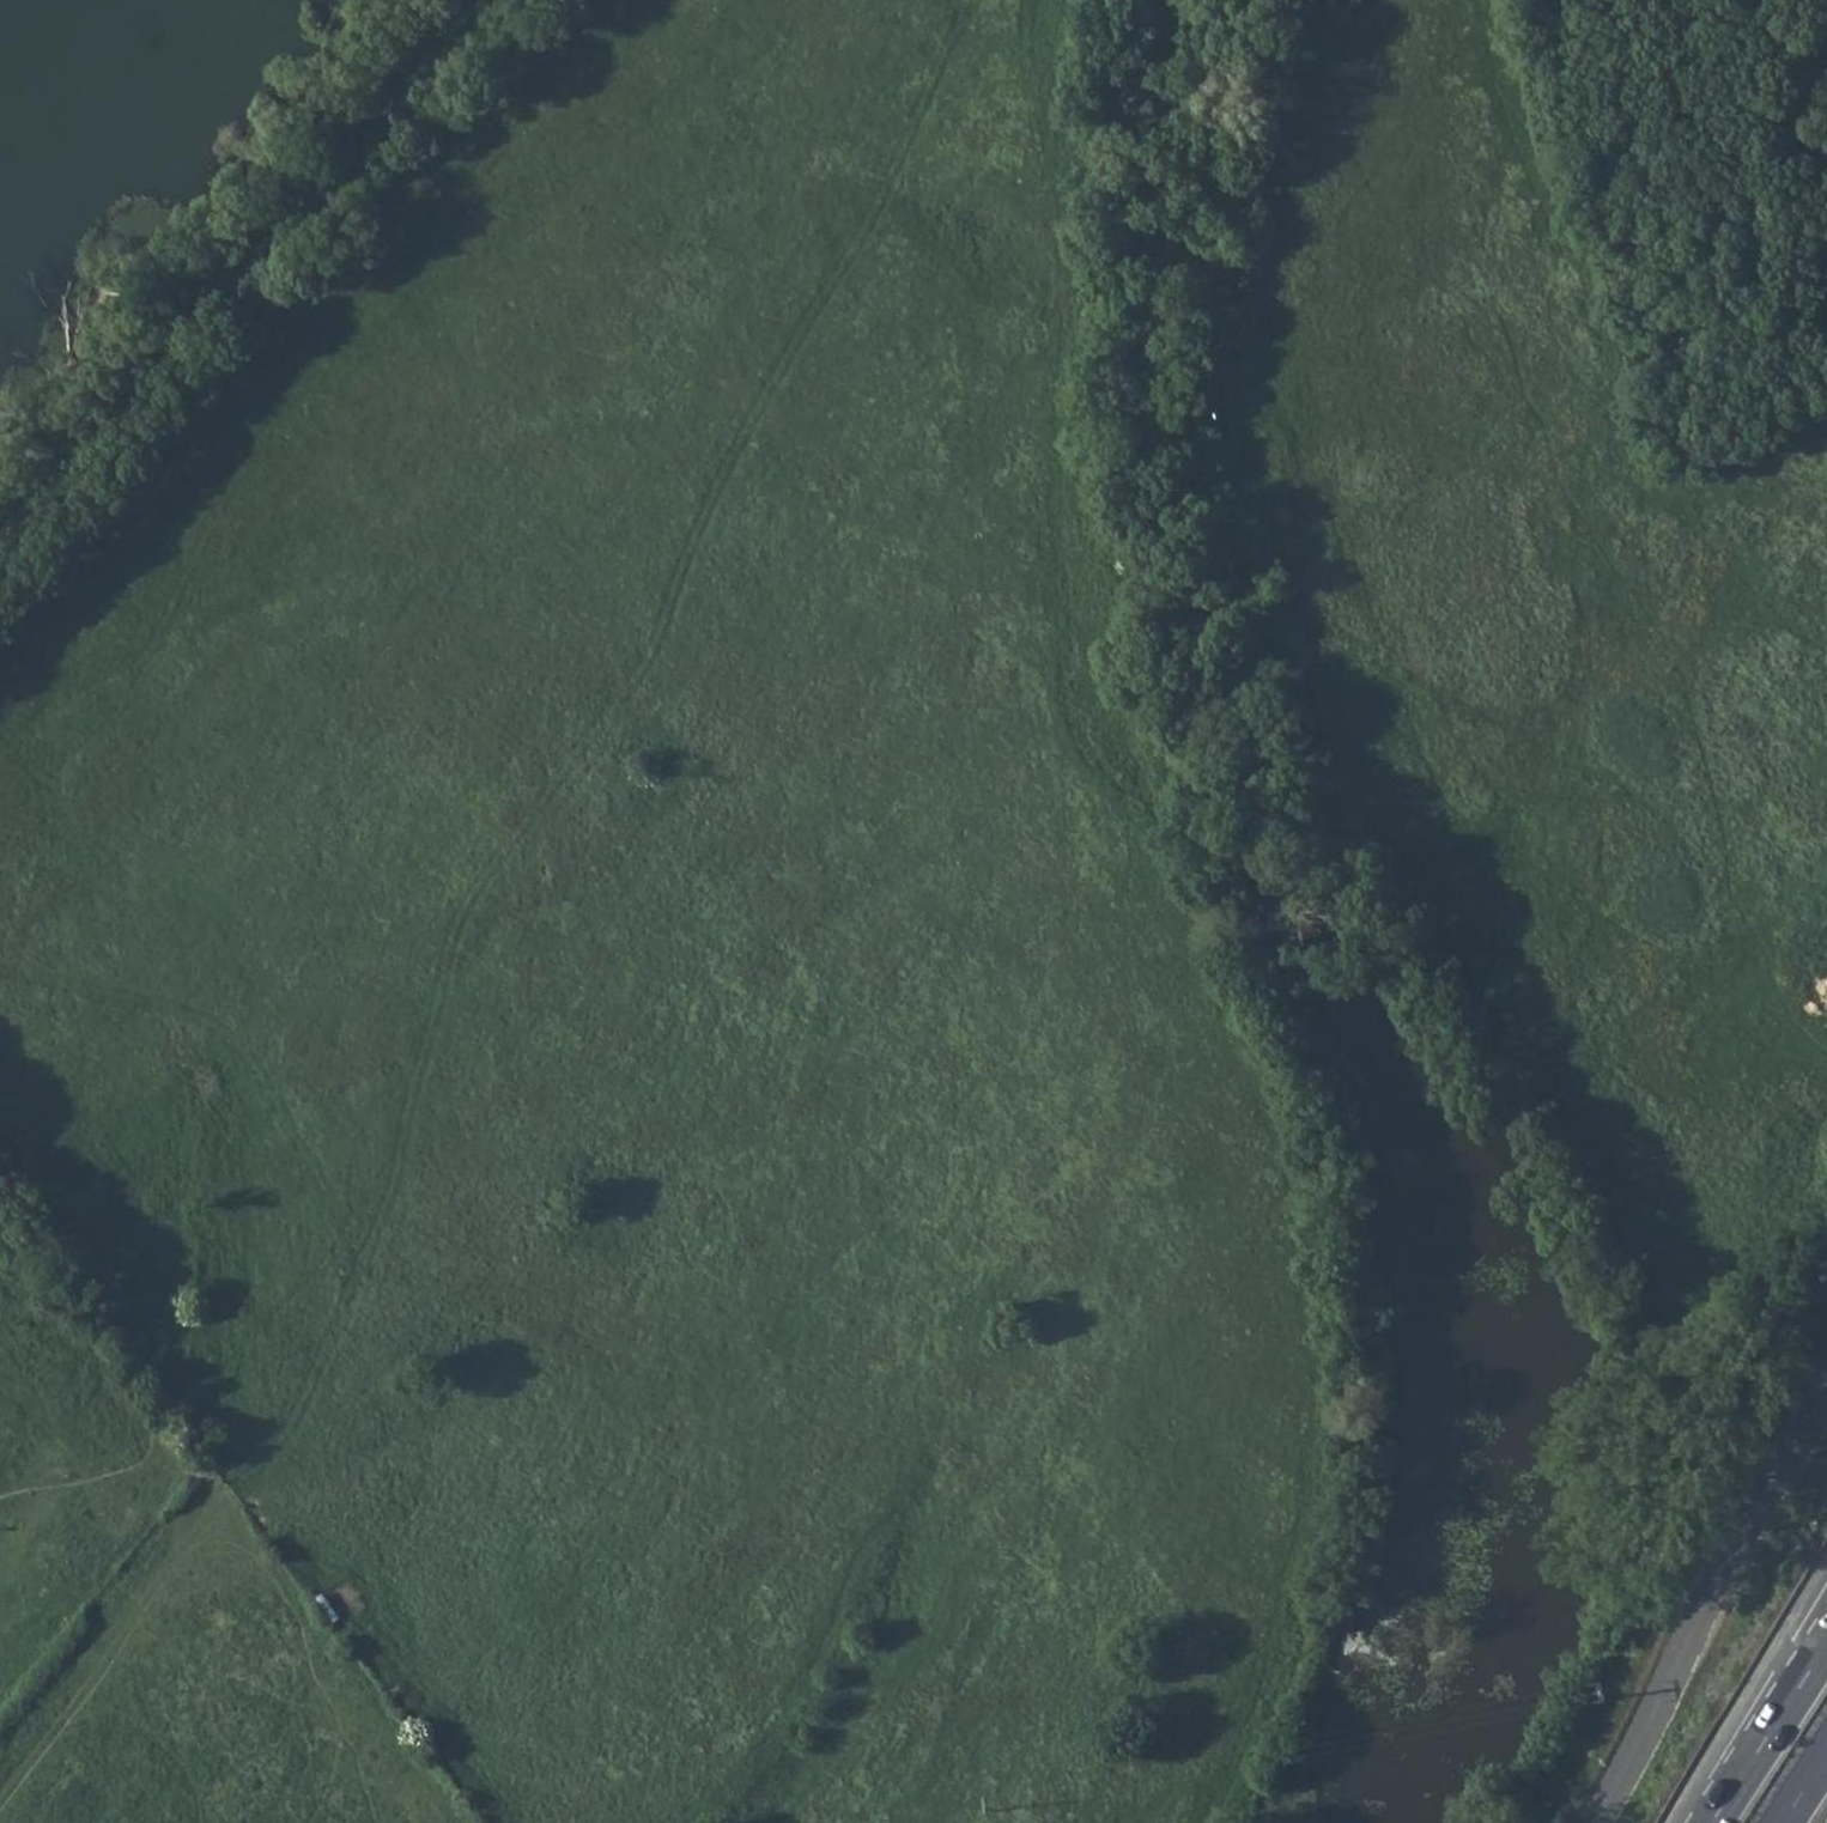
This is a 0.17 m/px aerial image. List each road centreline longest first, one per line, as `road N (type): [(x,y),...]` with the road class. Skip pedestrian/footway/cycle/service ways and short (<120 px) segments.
road 1 (track): [(0,560),(489,0)]
road 2 (trunk): [(1826,1643),(1710,1822)]

